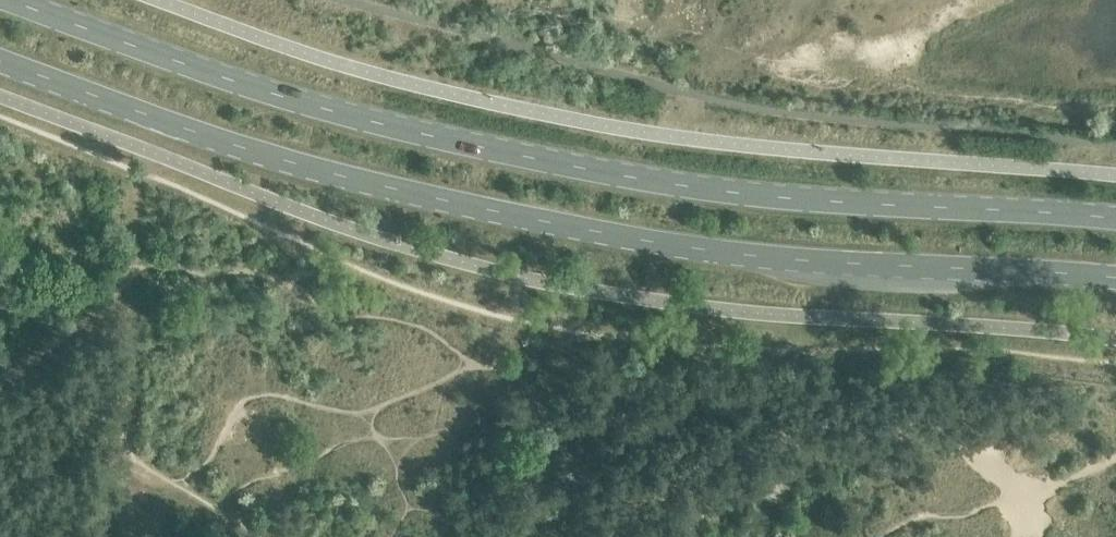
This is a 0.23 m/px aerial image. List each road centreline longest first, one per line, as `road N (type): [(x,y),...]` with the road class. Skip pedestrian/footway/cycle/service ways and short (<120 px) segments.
road 1 (primary): [(0,62),(290,165),(594,235),(807,263),(1115,284)]
road 2 (primary): [(1115,221),(831,207),(543,161),(311,105),(10,0)]

